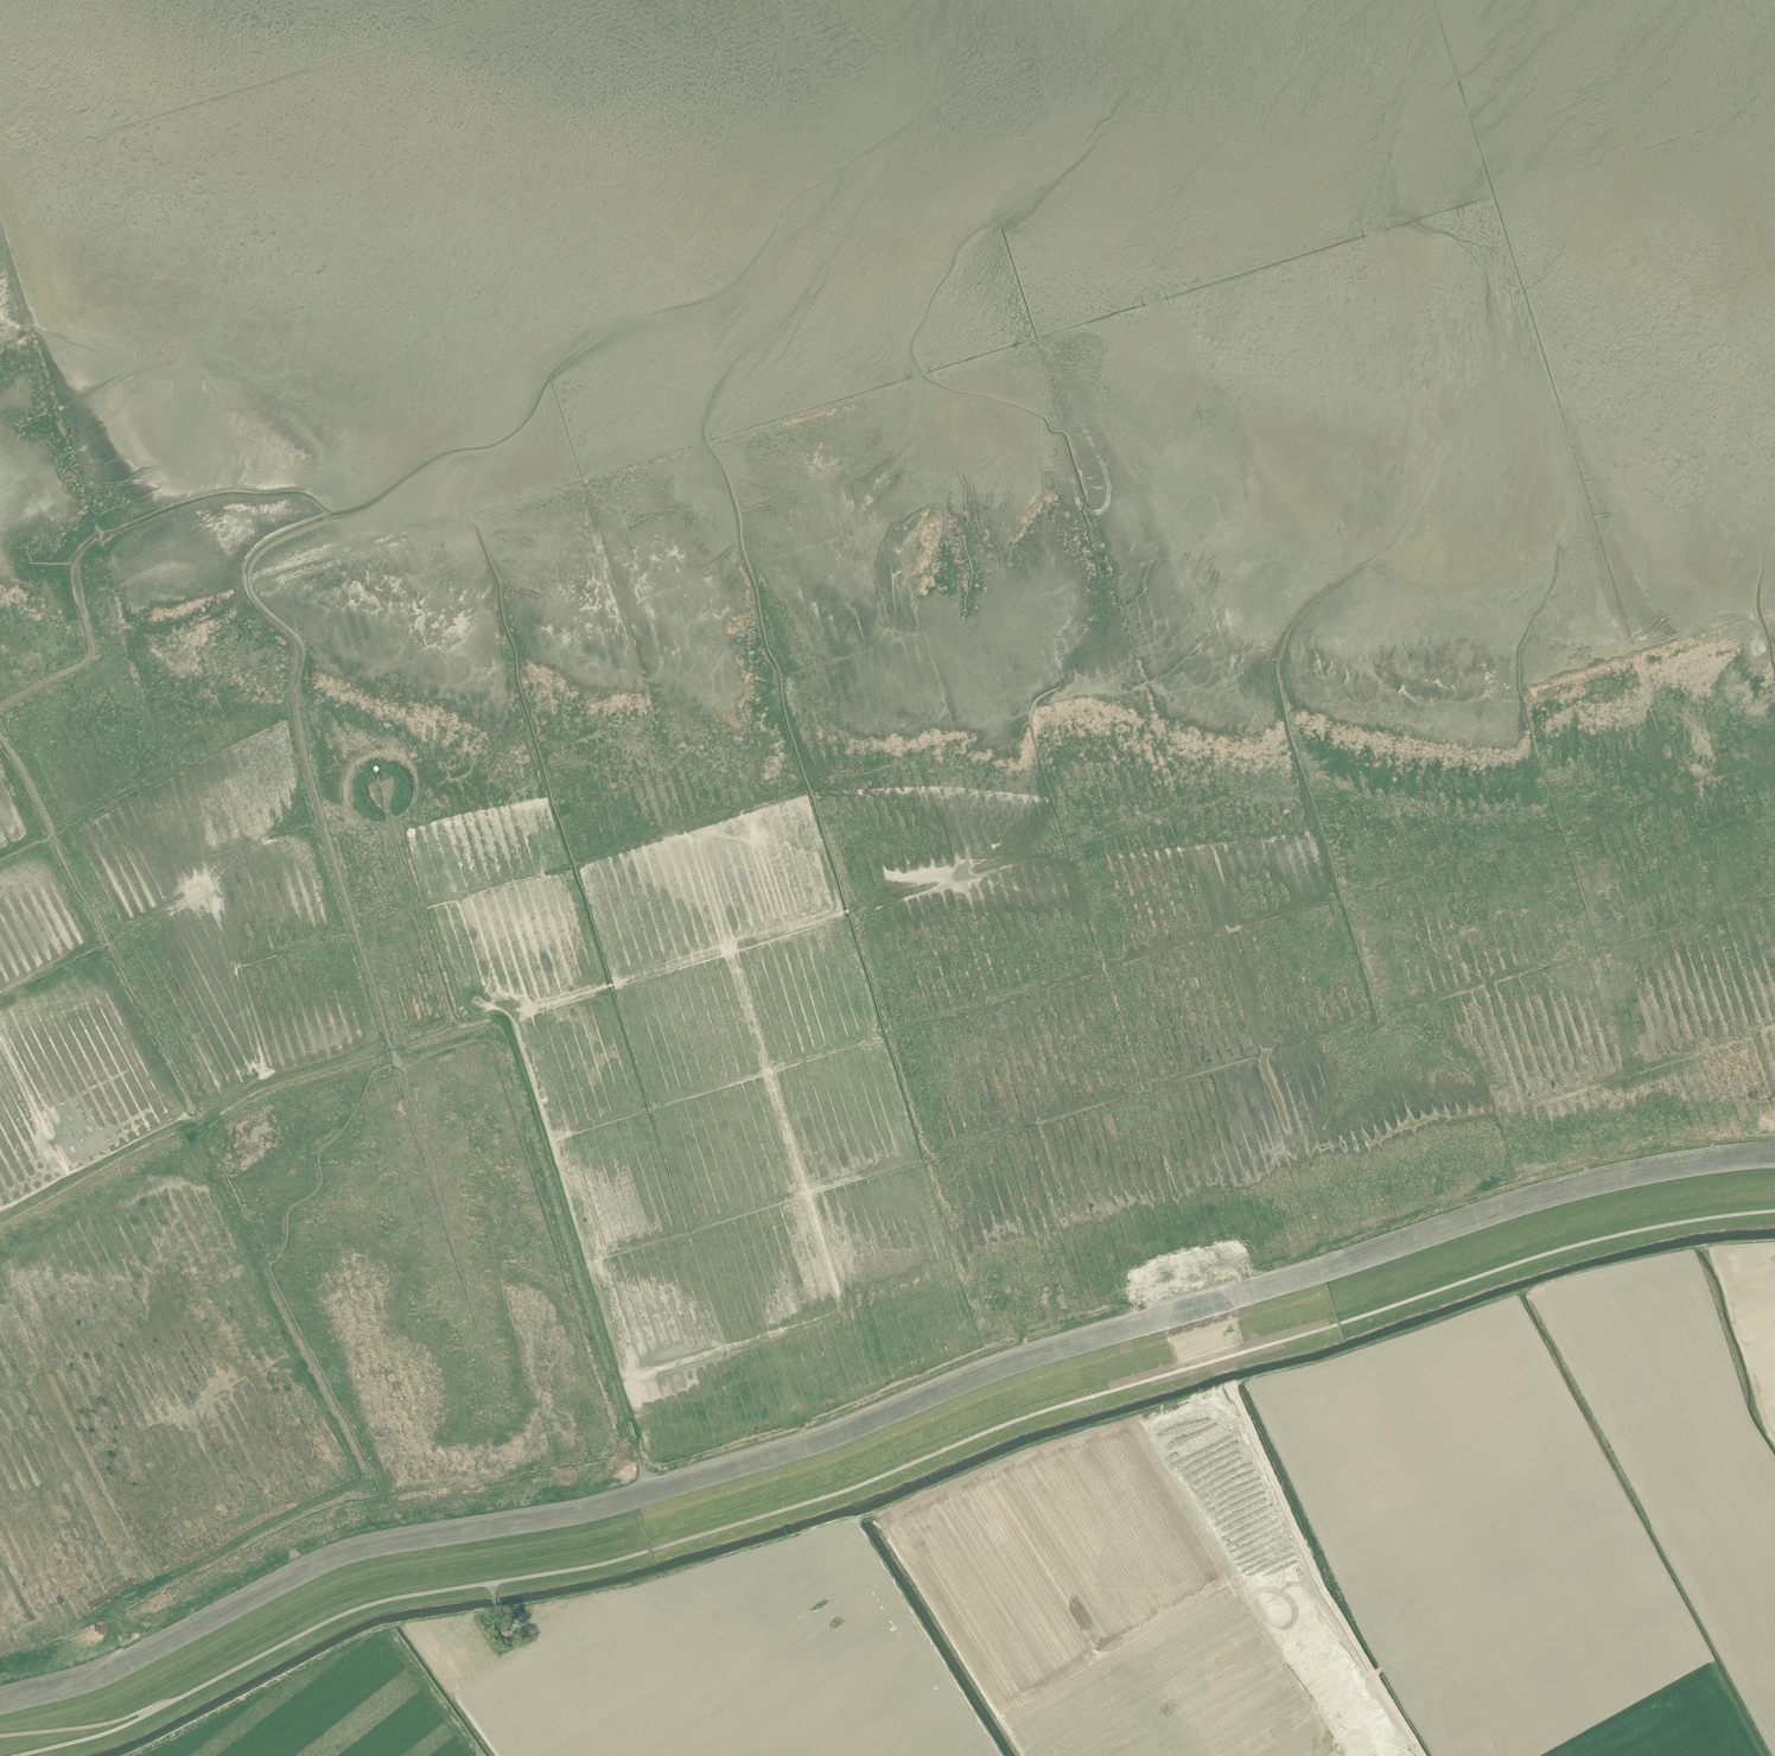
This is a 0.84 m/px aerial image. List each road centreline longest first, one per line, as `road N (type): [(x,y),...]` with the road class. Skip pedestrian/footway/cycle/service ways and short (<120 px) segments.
road 1 (track): [(455,1029),(494,1020),(507,1028),(634,1443)]
road 2 (track): [(455,1029),(376,770)]

